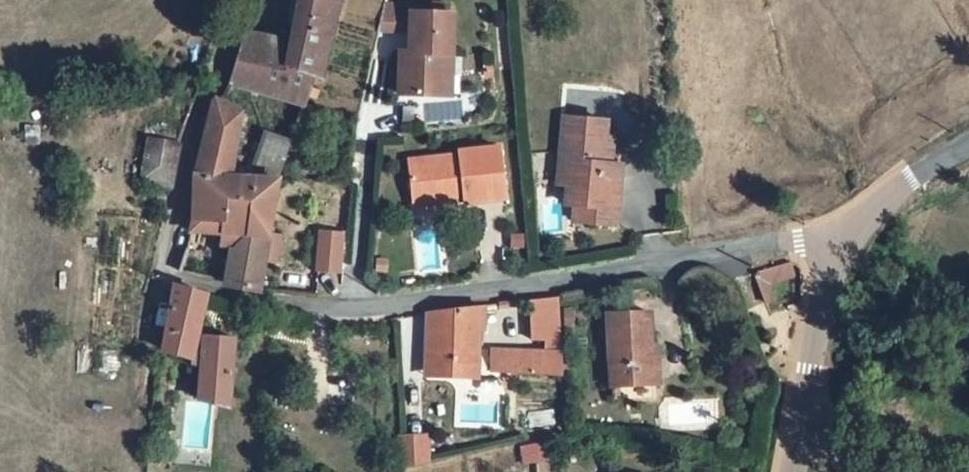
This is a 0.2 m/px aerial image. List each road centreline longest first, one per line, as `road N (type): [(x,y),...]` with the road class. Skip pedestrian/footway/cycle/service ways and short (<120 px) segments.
road 1 (residential): [(237,0),(218,73),(186,147),(163,274),(308,312),(491,292),(730,246),(844,243)]
road 2 (unclassified): [(844,243),(919,171),(968,143)]
road 3 (unclassified): [(807,376),(844,243)]

